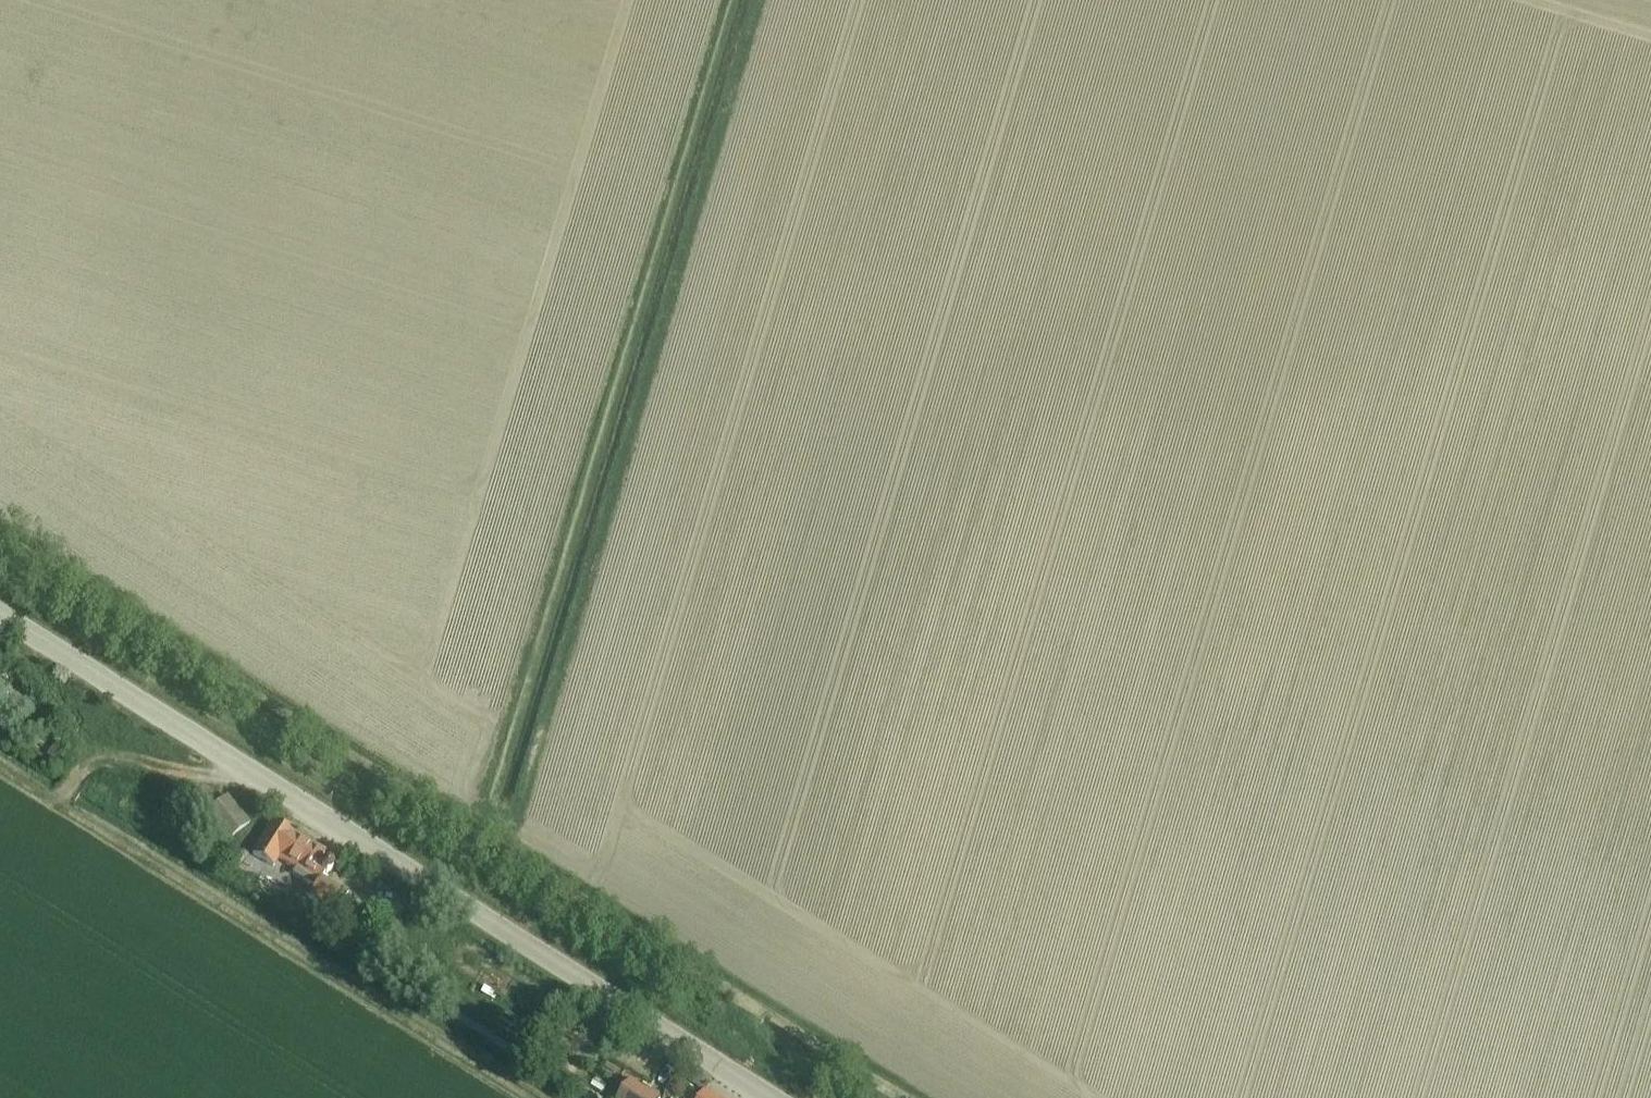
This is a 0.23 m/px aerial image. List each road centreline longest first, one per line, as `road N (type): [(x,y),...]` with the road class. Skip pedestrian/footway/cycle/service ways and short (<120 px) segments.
road 1 (tertiary): [(771,1097),(0,617)]

